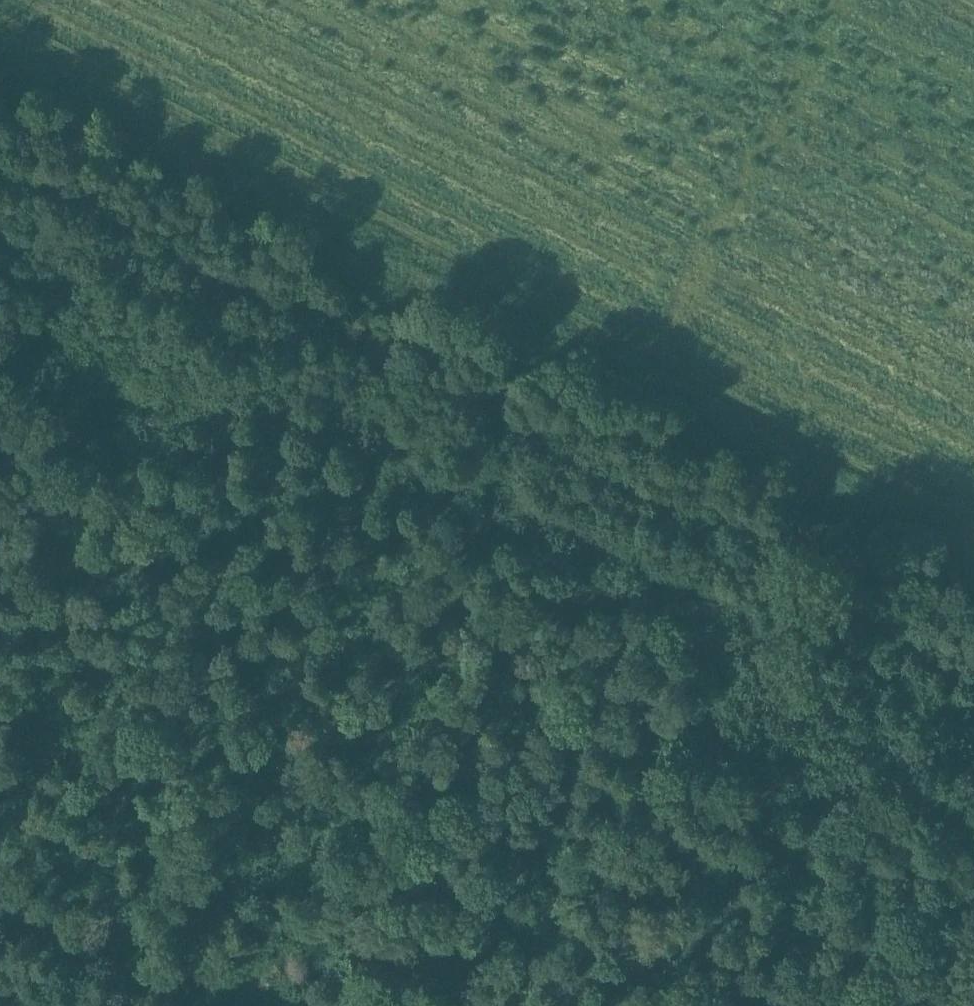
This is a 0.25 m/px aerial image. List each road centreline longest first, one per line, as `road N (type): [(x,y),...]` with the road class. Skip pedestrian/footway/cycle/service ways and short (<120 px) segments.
road 1 (track): [(0,889),(227,1005)]

